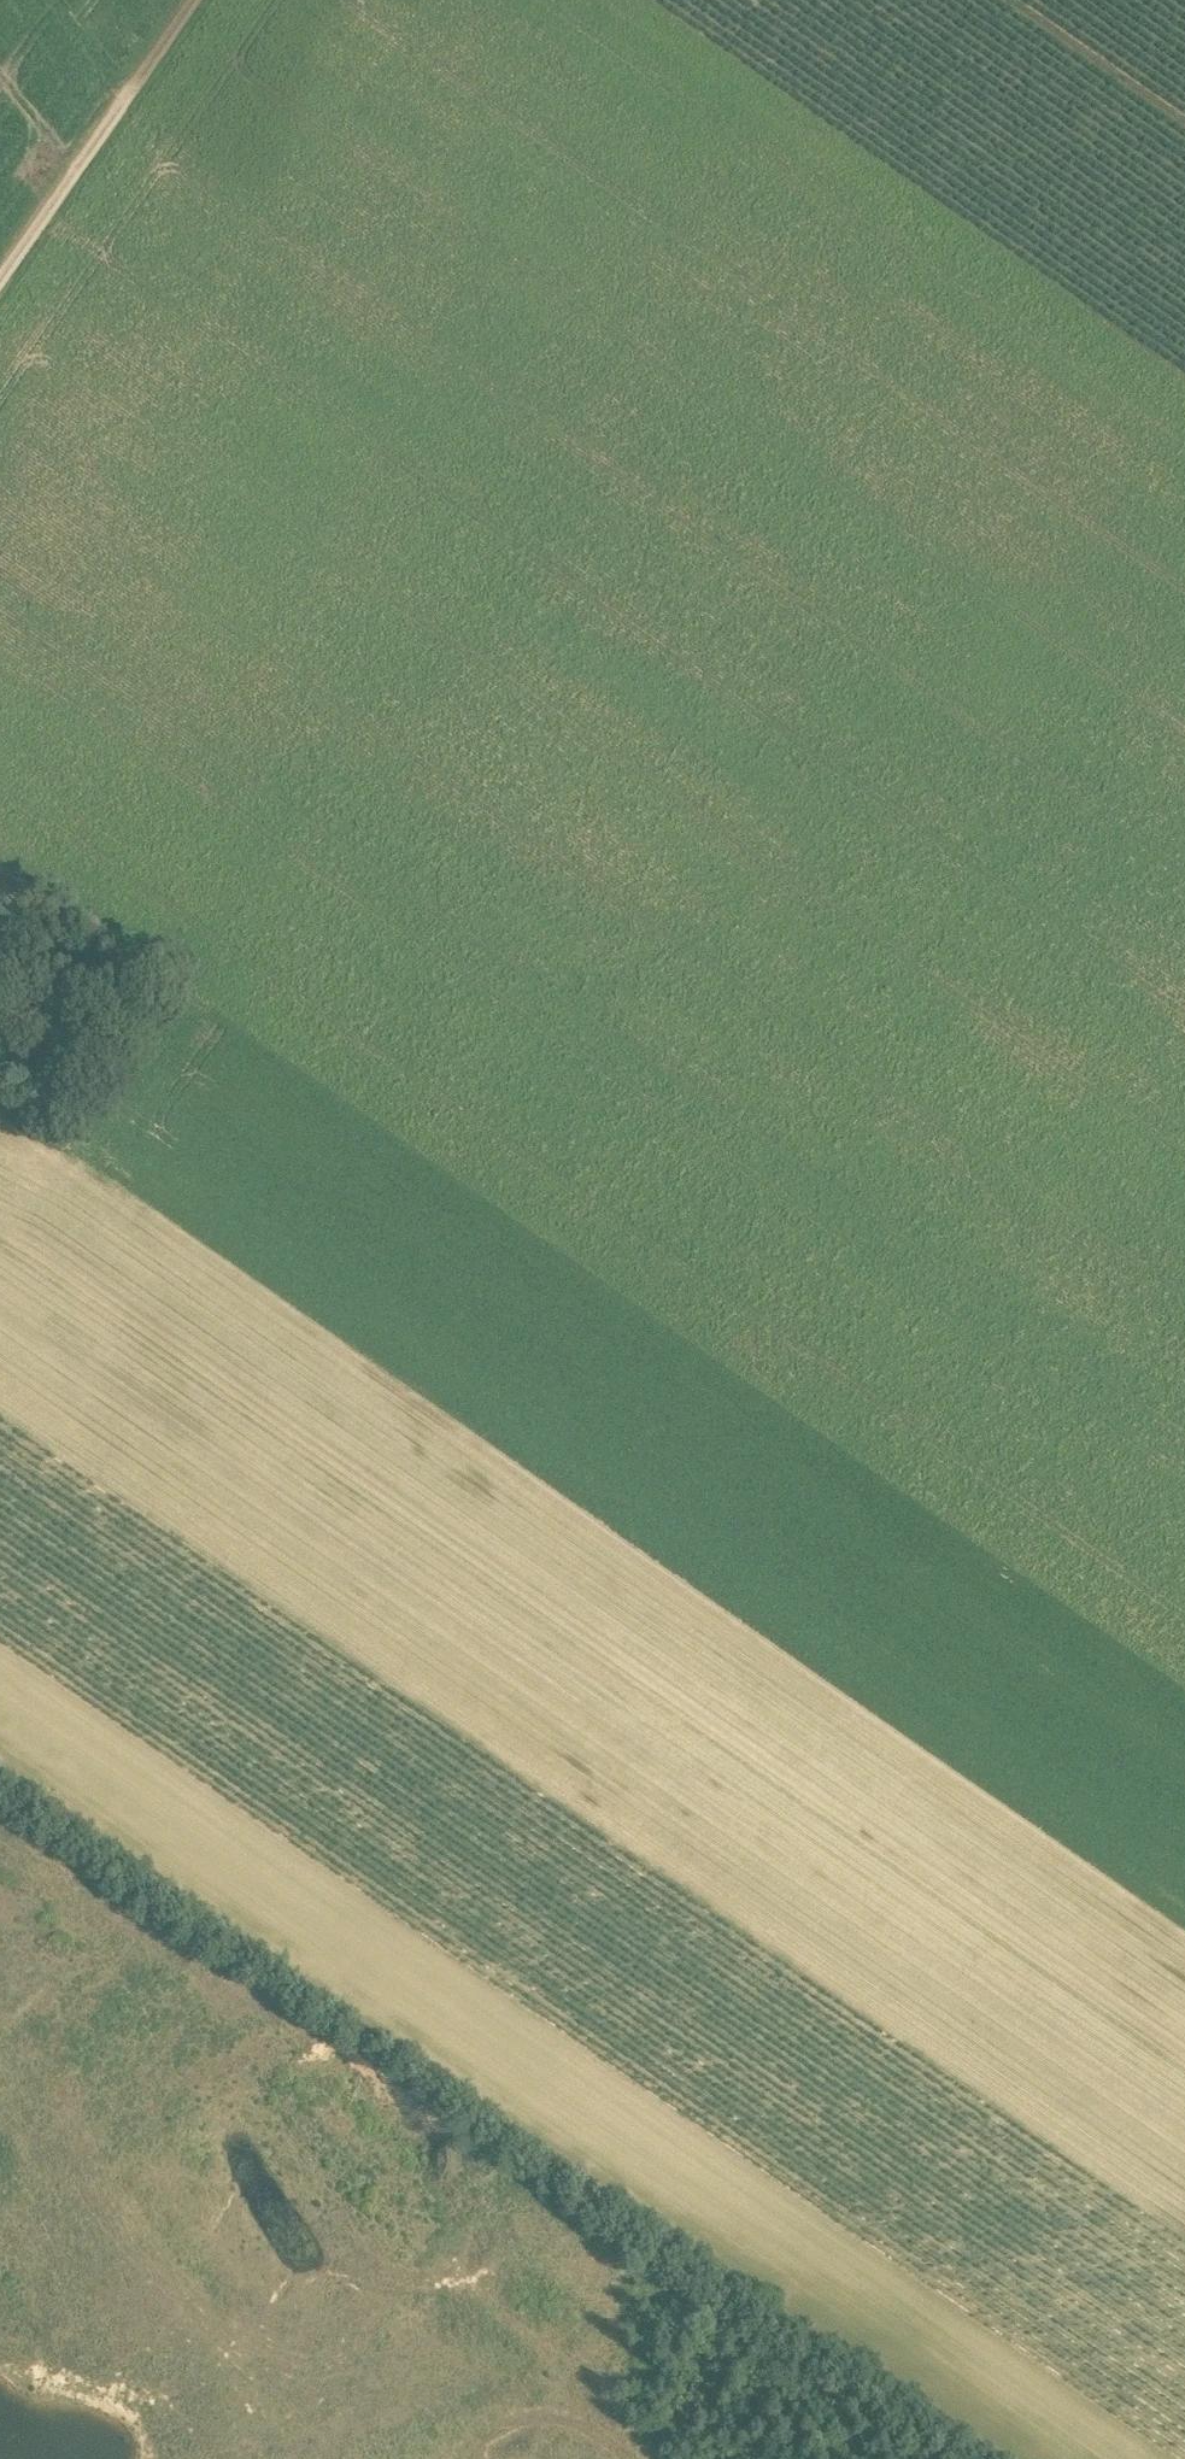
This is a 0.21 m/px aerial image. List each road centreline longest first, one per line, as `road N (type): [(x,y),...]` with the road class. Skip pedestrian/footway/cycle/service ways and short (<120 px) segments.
road 1 (track): [(0,266),(187,0)]

